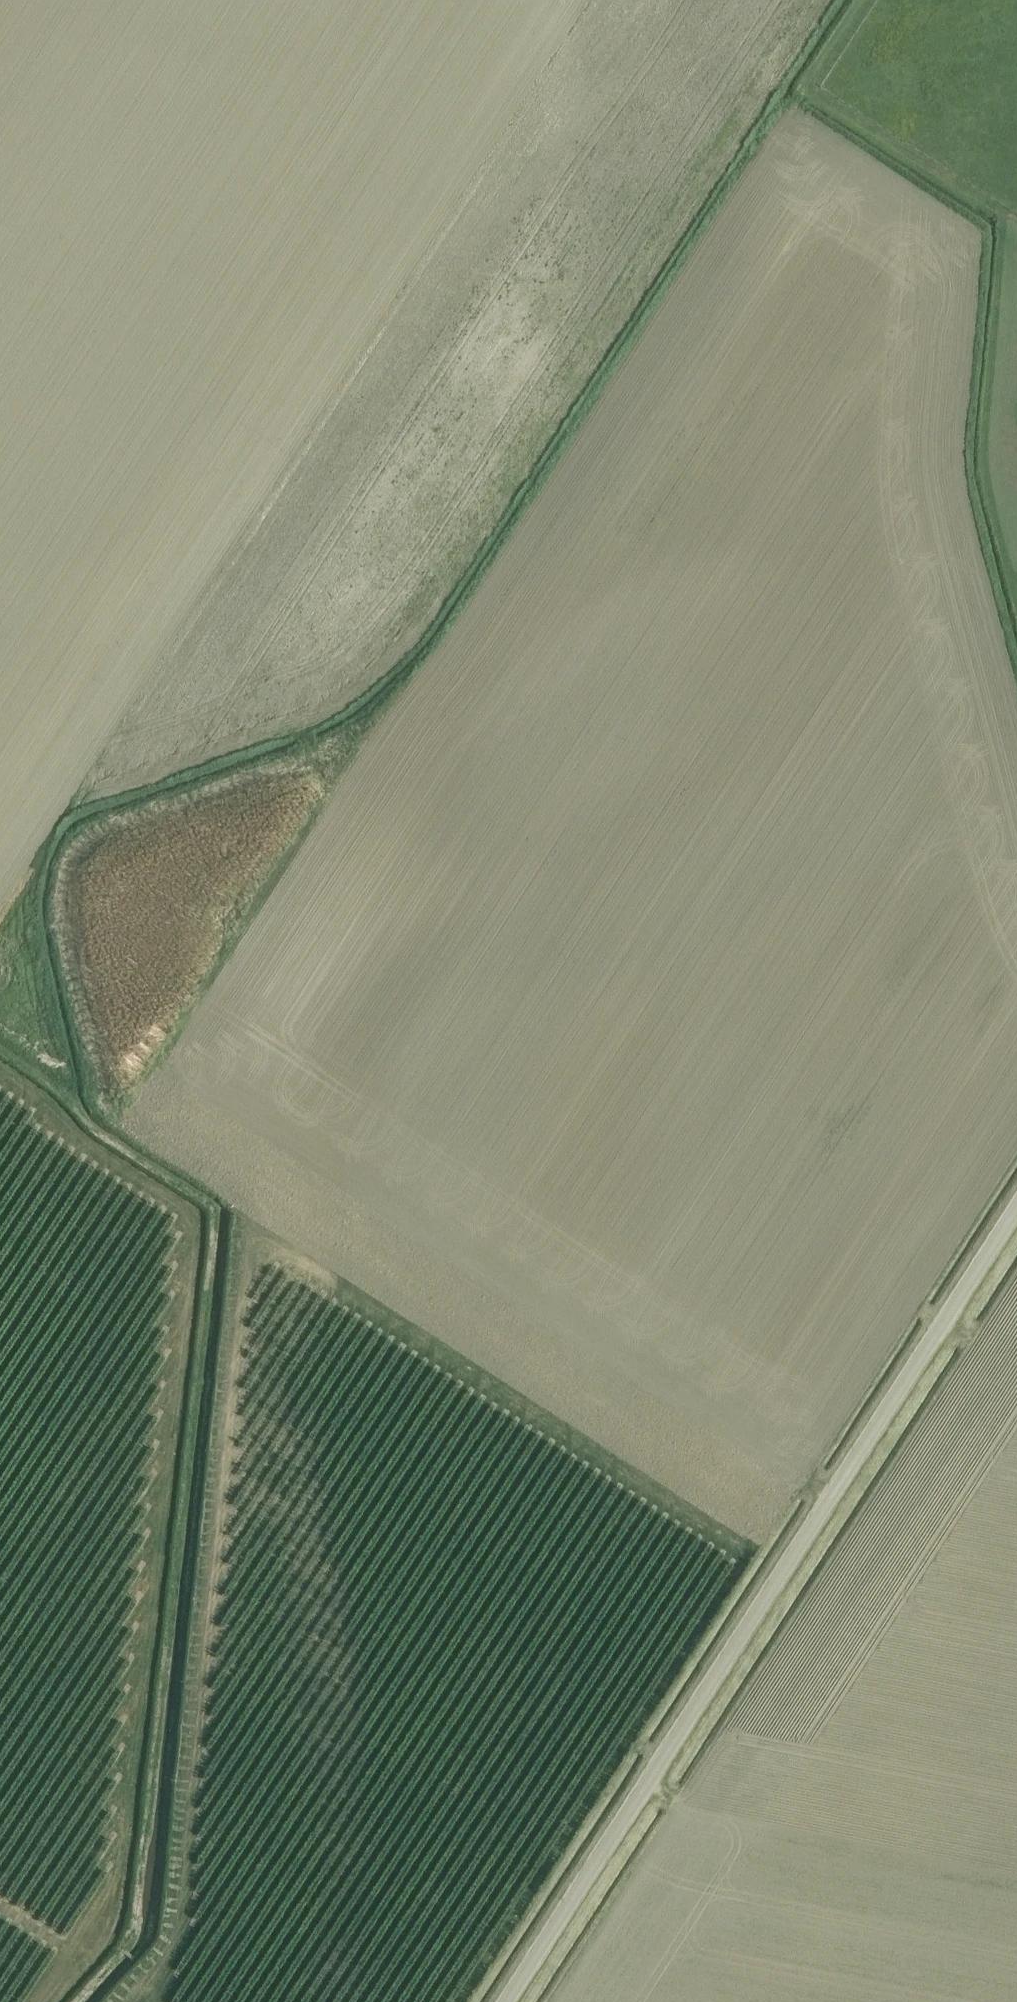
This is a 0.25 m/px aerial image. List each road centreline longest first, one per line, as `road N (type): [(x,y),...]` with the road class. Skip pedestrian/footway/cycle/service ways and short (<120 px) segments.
road 1 (unclassified): [(499,2001),(1016,1204)]

